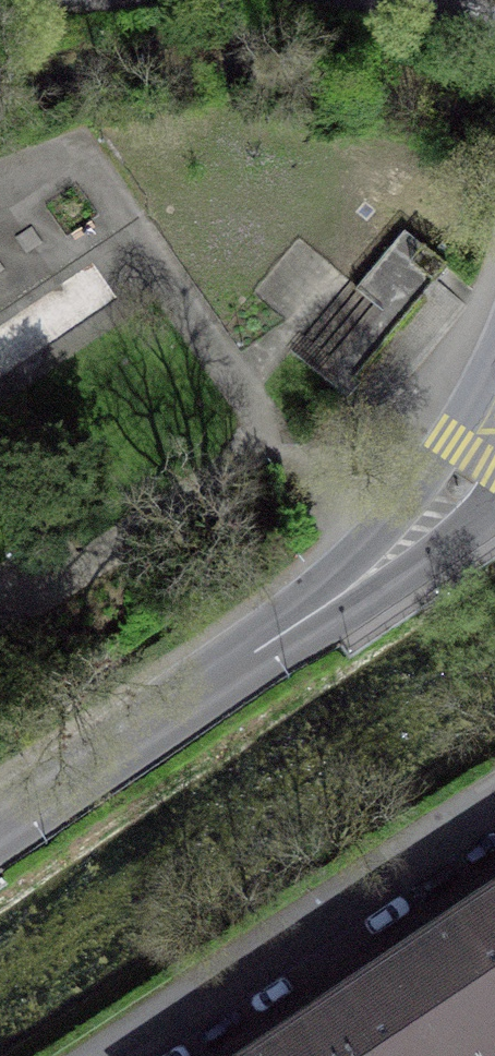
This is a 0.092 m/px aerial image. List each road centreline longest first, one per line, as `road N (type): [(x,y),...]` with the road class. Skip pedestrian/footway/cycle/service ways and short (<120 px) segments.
road 1 (tertiary): [(494,423),(453,497),(364,582),(0,832)]
road 2 (residential): [(128,1055),(494,809)]

